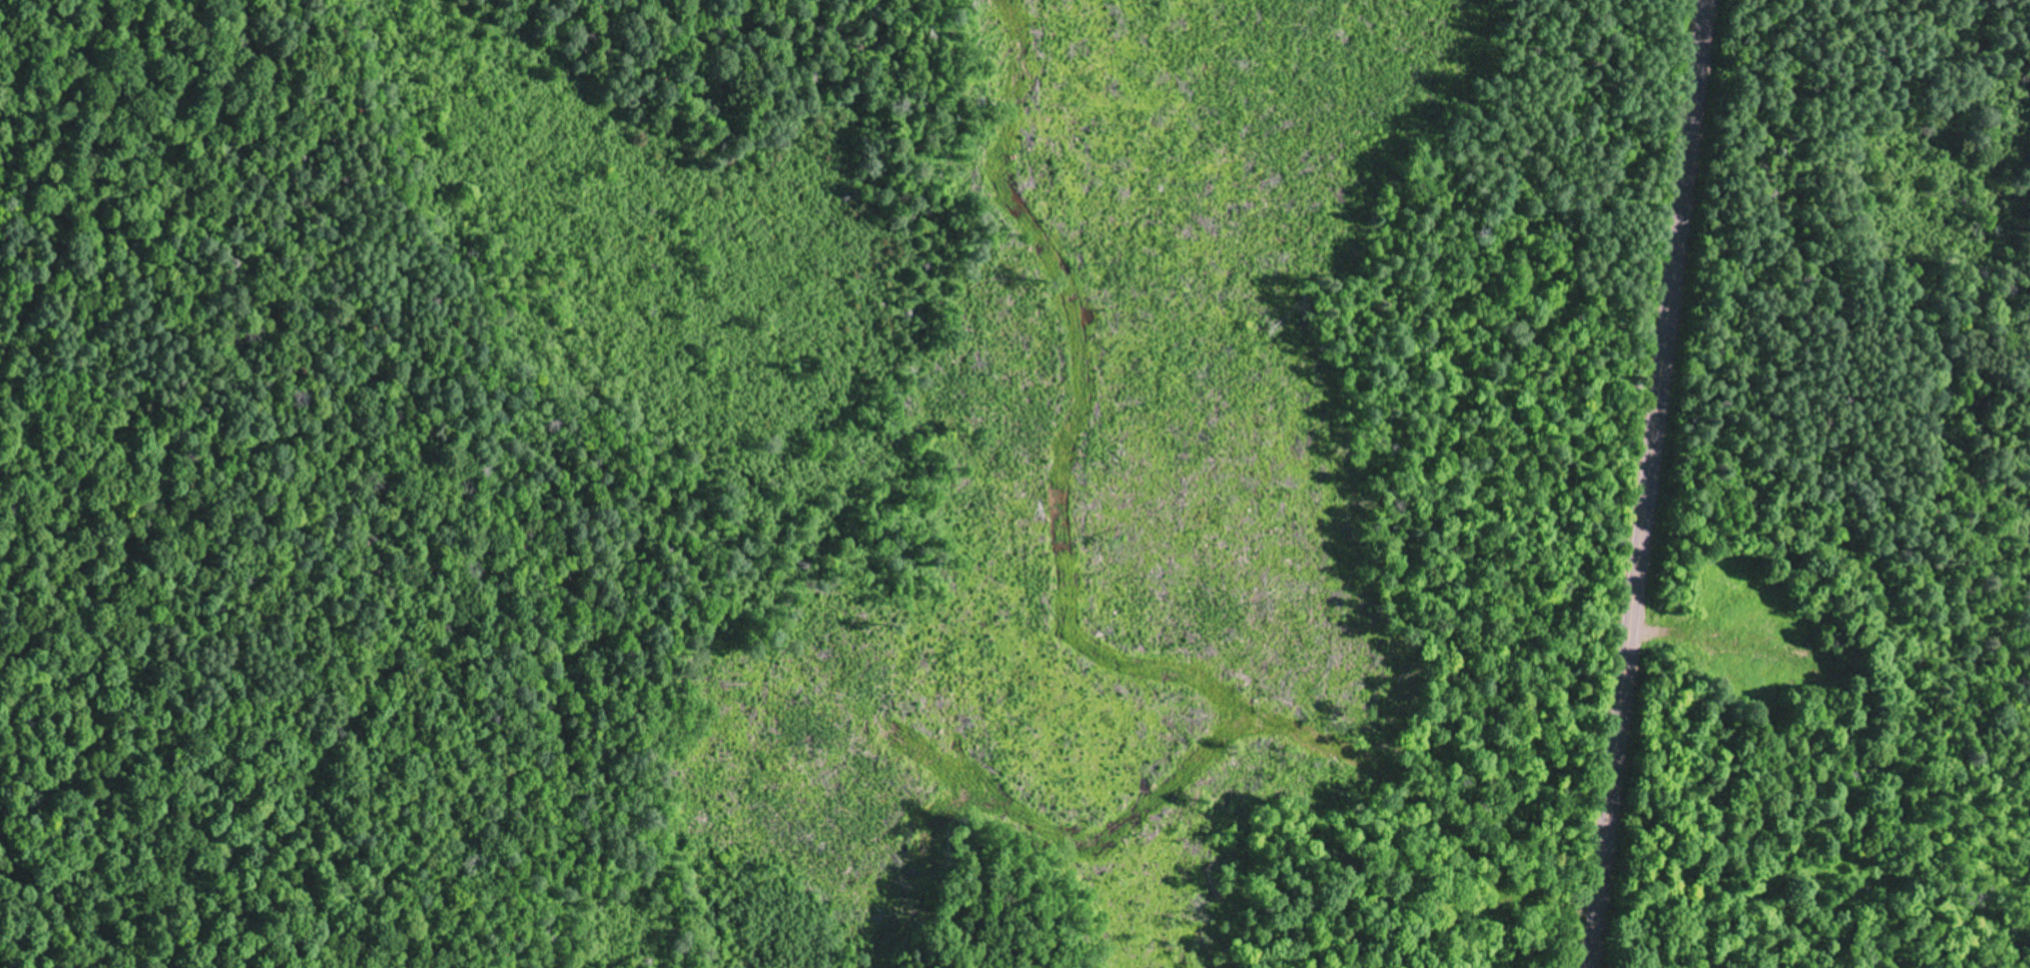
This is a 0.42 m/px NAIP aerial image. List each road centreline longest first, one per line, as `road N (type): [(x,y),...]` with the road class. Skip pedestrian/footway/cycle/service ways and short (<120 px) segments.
road 1 (tertiary): [(1696,0),(1591,967)]

